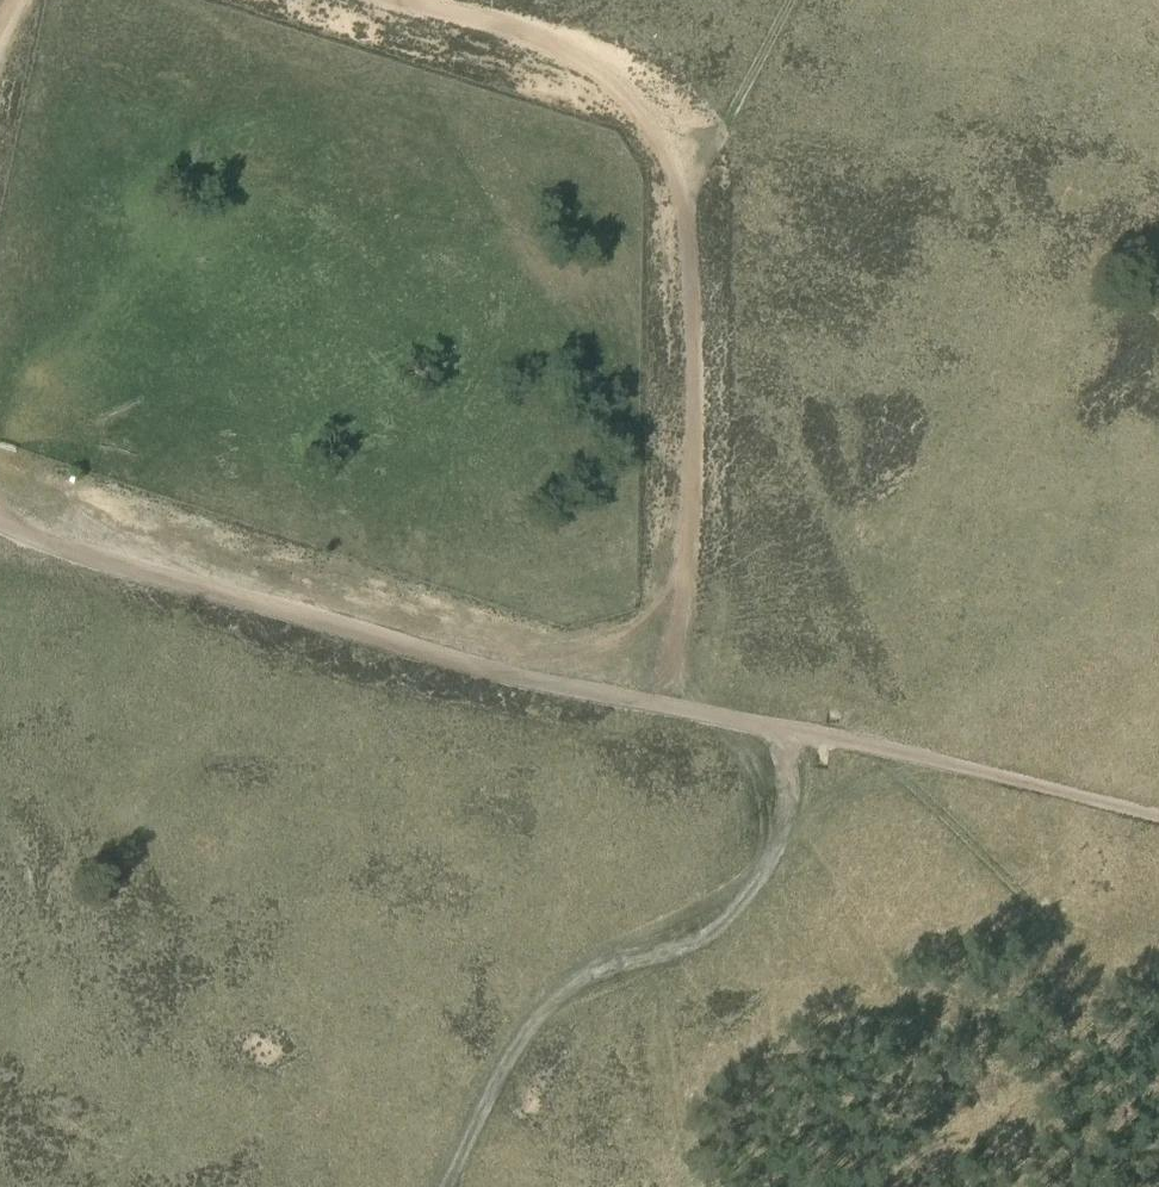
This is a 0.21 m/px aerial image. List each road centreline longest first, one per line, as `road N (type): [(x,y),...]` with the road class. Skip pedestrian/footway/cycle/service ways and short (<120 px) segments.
road 1 (track): [(0,520),(477,673),(832,737),(1158,818)]
road 2 (track): [(665,709),(700,431),(688,243),(663,134),(611,79),(547,41),(403,0)]
road 3 (track): [(447,1186),(500,1070),(554,997),(611,964),(691,948),(756,886),(791,813),(792,730)]
road 4 (track): [(793,0),(744,93),(672,163)]

